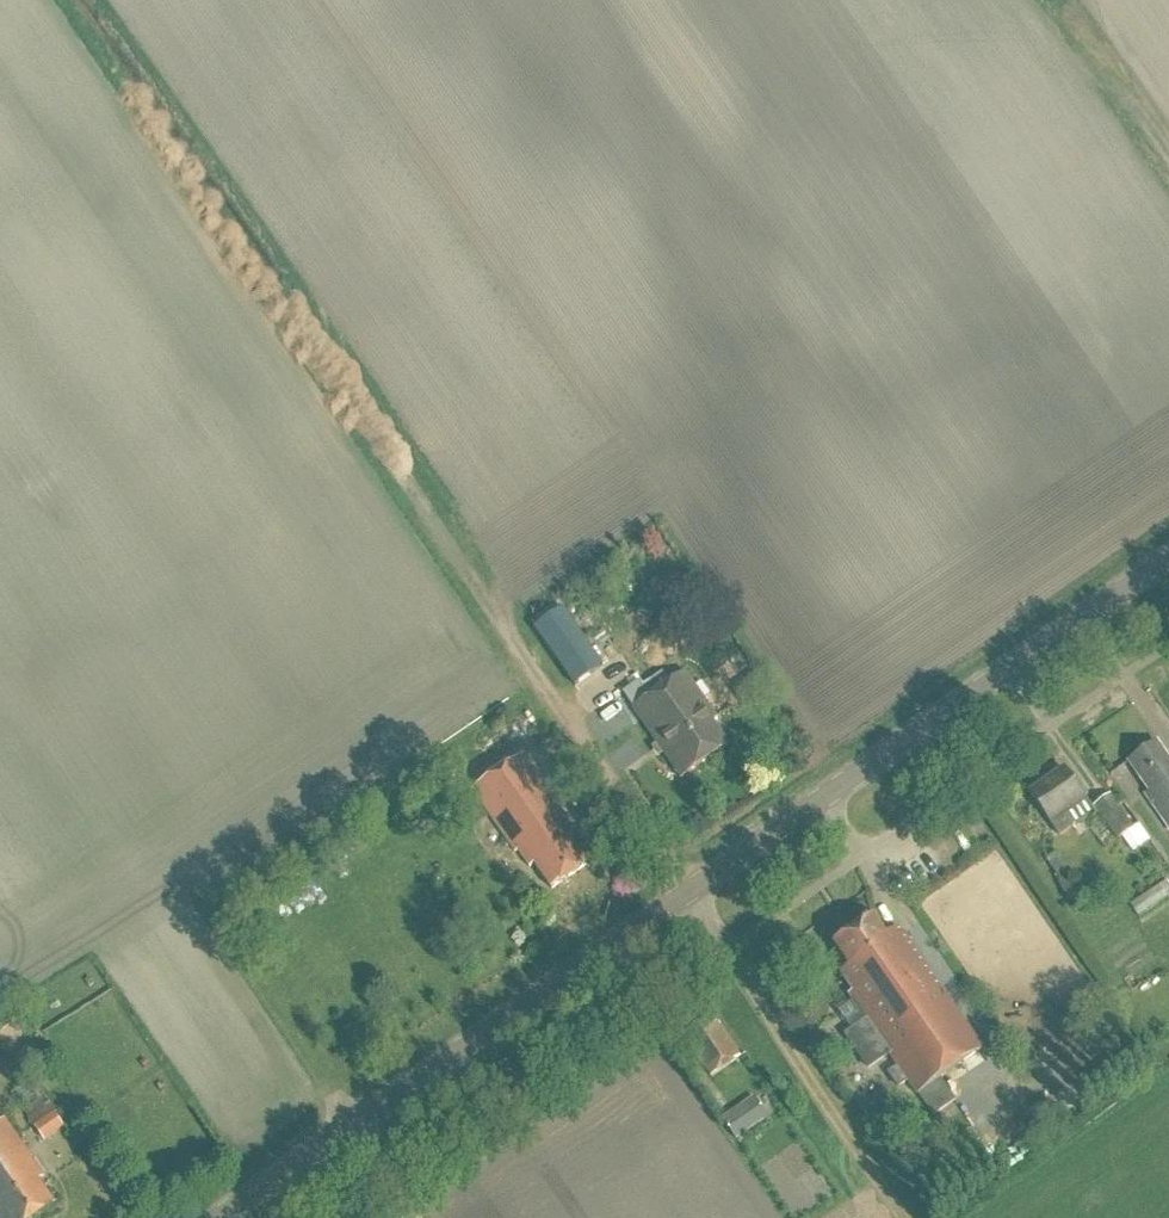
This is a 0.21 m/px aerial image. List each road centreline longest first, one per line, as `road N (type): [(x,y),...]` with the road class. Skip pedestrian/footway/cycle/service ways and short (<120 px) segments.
road 1 (tertiary): [(215,1217),(1168,556)]

